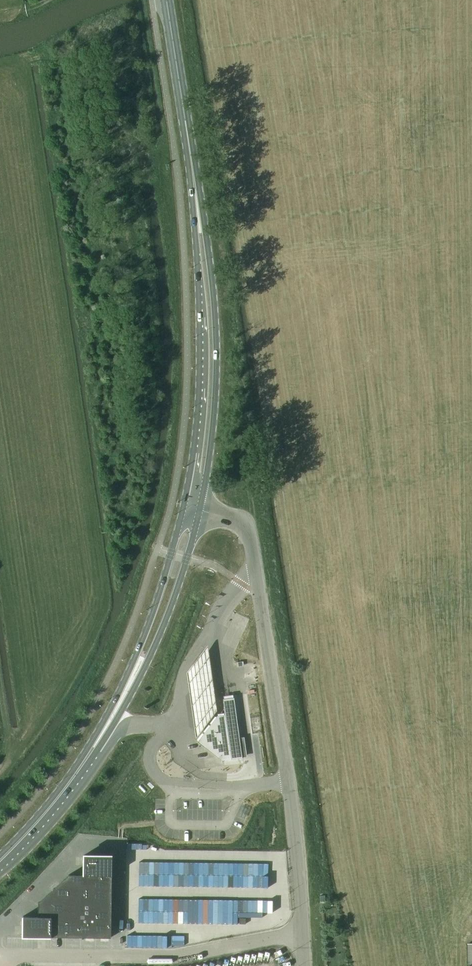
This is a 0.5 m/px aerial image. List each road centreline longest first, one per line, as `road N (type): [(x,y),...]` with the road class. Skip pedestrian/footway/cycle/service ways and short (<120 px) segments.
road 1 (unclassified): [(302,933),(253,543),(237,521),(200,510)]
road 2 (primary): [(200,510),(214,415),(215,319),(183,110)]
road 3 (primary): [(183,110),(200,363),(184,506)]
road 4 (residential): [(0,928),(82,842),(116,842),(115,955)]
road 5 (primary): [(126,690),(160,633),(200,510)]
road 6 (primary): [(184,506),(126,690)]
road 7 (unclassified): [(115,955),(173,957),(302,933)]
road 8 (primary): [(0,862),(95,749)]

